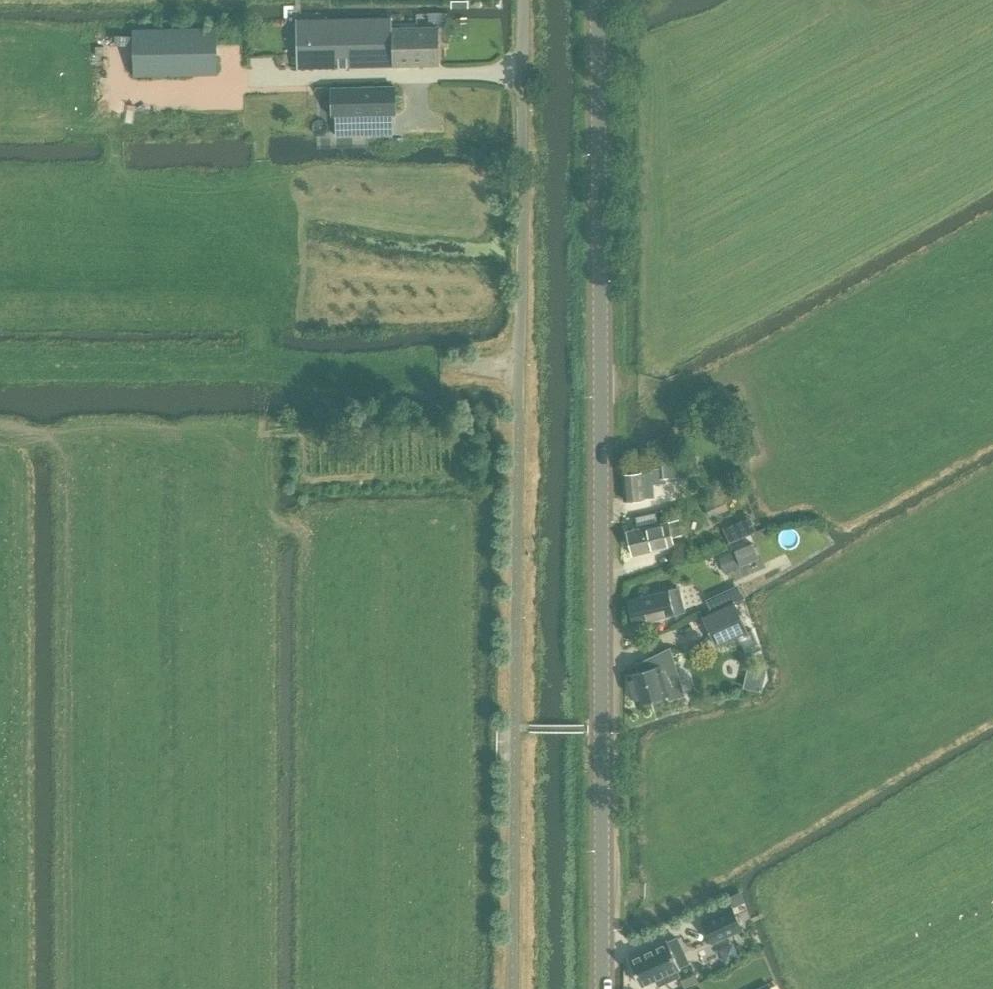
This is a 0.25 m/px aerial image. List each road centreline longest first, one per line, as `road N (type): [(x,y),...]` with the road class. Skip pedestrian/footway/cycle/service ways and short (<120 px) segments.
road 1 (secondary): [(601,988),(597,0)]
road 2 (unclassified): [(518,420),(524,0)]

